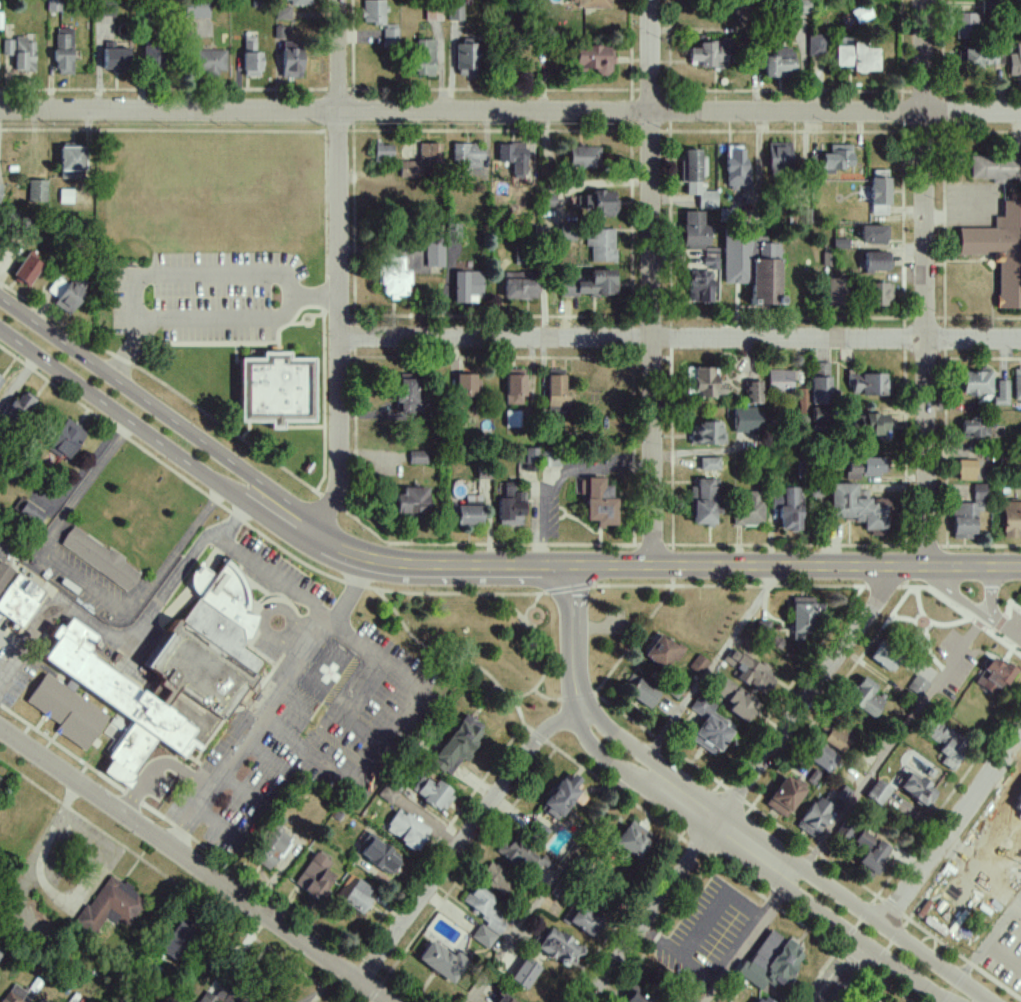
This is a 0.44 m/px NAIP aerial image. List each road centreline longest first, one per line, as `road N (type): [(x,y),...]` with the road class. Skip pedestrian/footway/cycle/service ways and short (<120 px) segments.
road 1 (residential): [(0,110),(1020,112)]
road 2 (residential): [(341,336),(1020,340)]
road 3 (residential): [(930,569),(924,0)]
road 4 (residential): [(652,566),(651,0)]
road 5 (residential): [(309,531),(340,479),(339,0)]
road 6 (residential): [(989,1001),(583,713)]
road 7 (residential): [(389,1001),(0,729)]
road 8 (residential): [(583,713),(591,742),(611,762),(944,1001)]
road 9 (secondary): [(1020,569),(573,565)]
road 10 (secondary): [(281,513),(241,466),(0,296)]
road 11 (residential): [(361,982),(530,748),(583,713)]
road 12 (secondary): [(0,329),(230,493),(281,513)]
road 13 (residential): [(709,835),(904,569)]
road 14 (secondary): [(573,565),(404,565),(340,548),(281,513)]
road 15 (residential): [(881,925),(1020,736)]
road 16 (residential): [(587,1001),(709,835)]
road 17 (residential): [(583,713),(573,565)]

